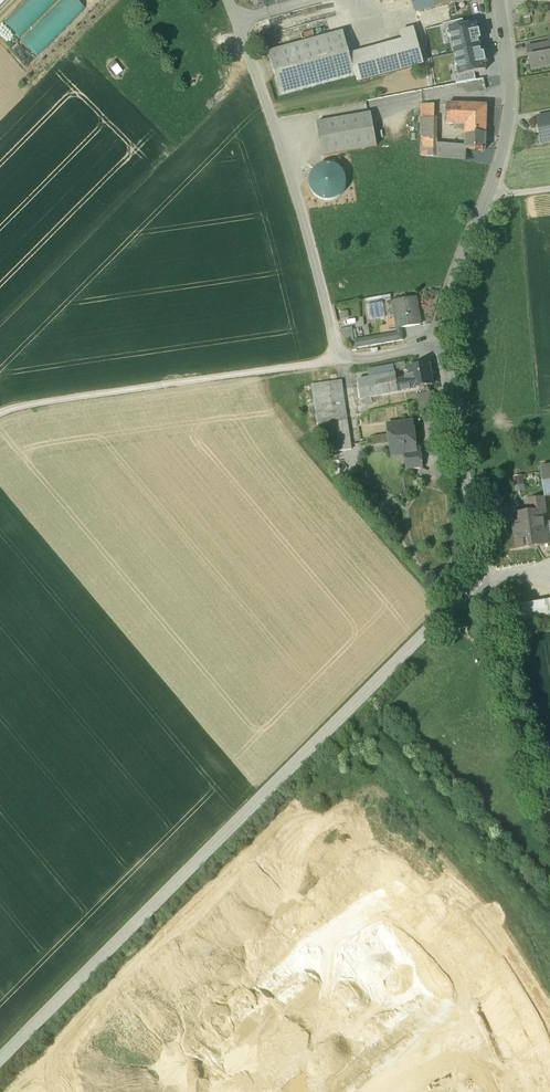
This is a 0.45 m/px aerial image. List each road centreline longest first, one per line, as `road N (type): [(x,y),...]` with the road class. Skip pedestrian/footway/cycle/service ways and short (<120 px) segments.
road 1 (tertiary): [(496,0),(508,85),(501,163),(437,345),(480,561),(475,574),(0,1062)]
road 2 (track): [(225,0),(290,182),(337,359)]
road 3 (track): [(337,359),(0,411)]
road 4 (track): [(475,574),(549,812)]

